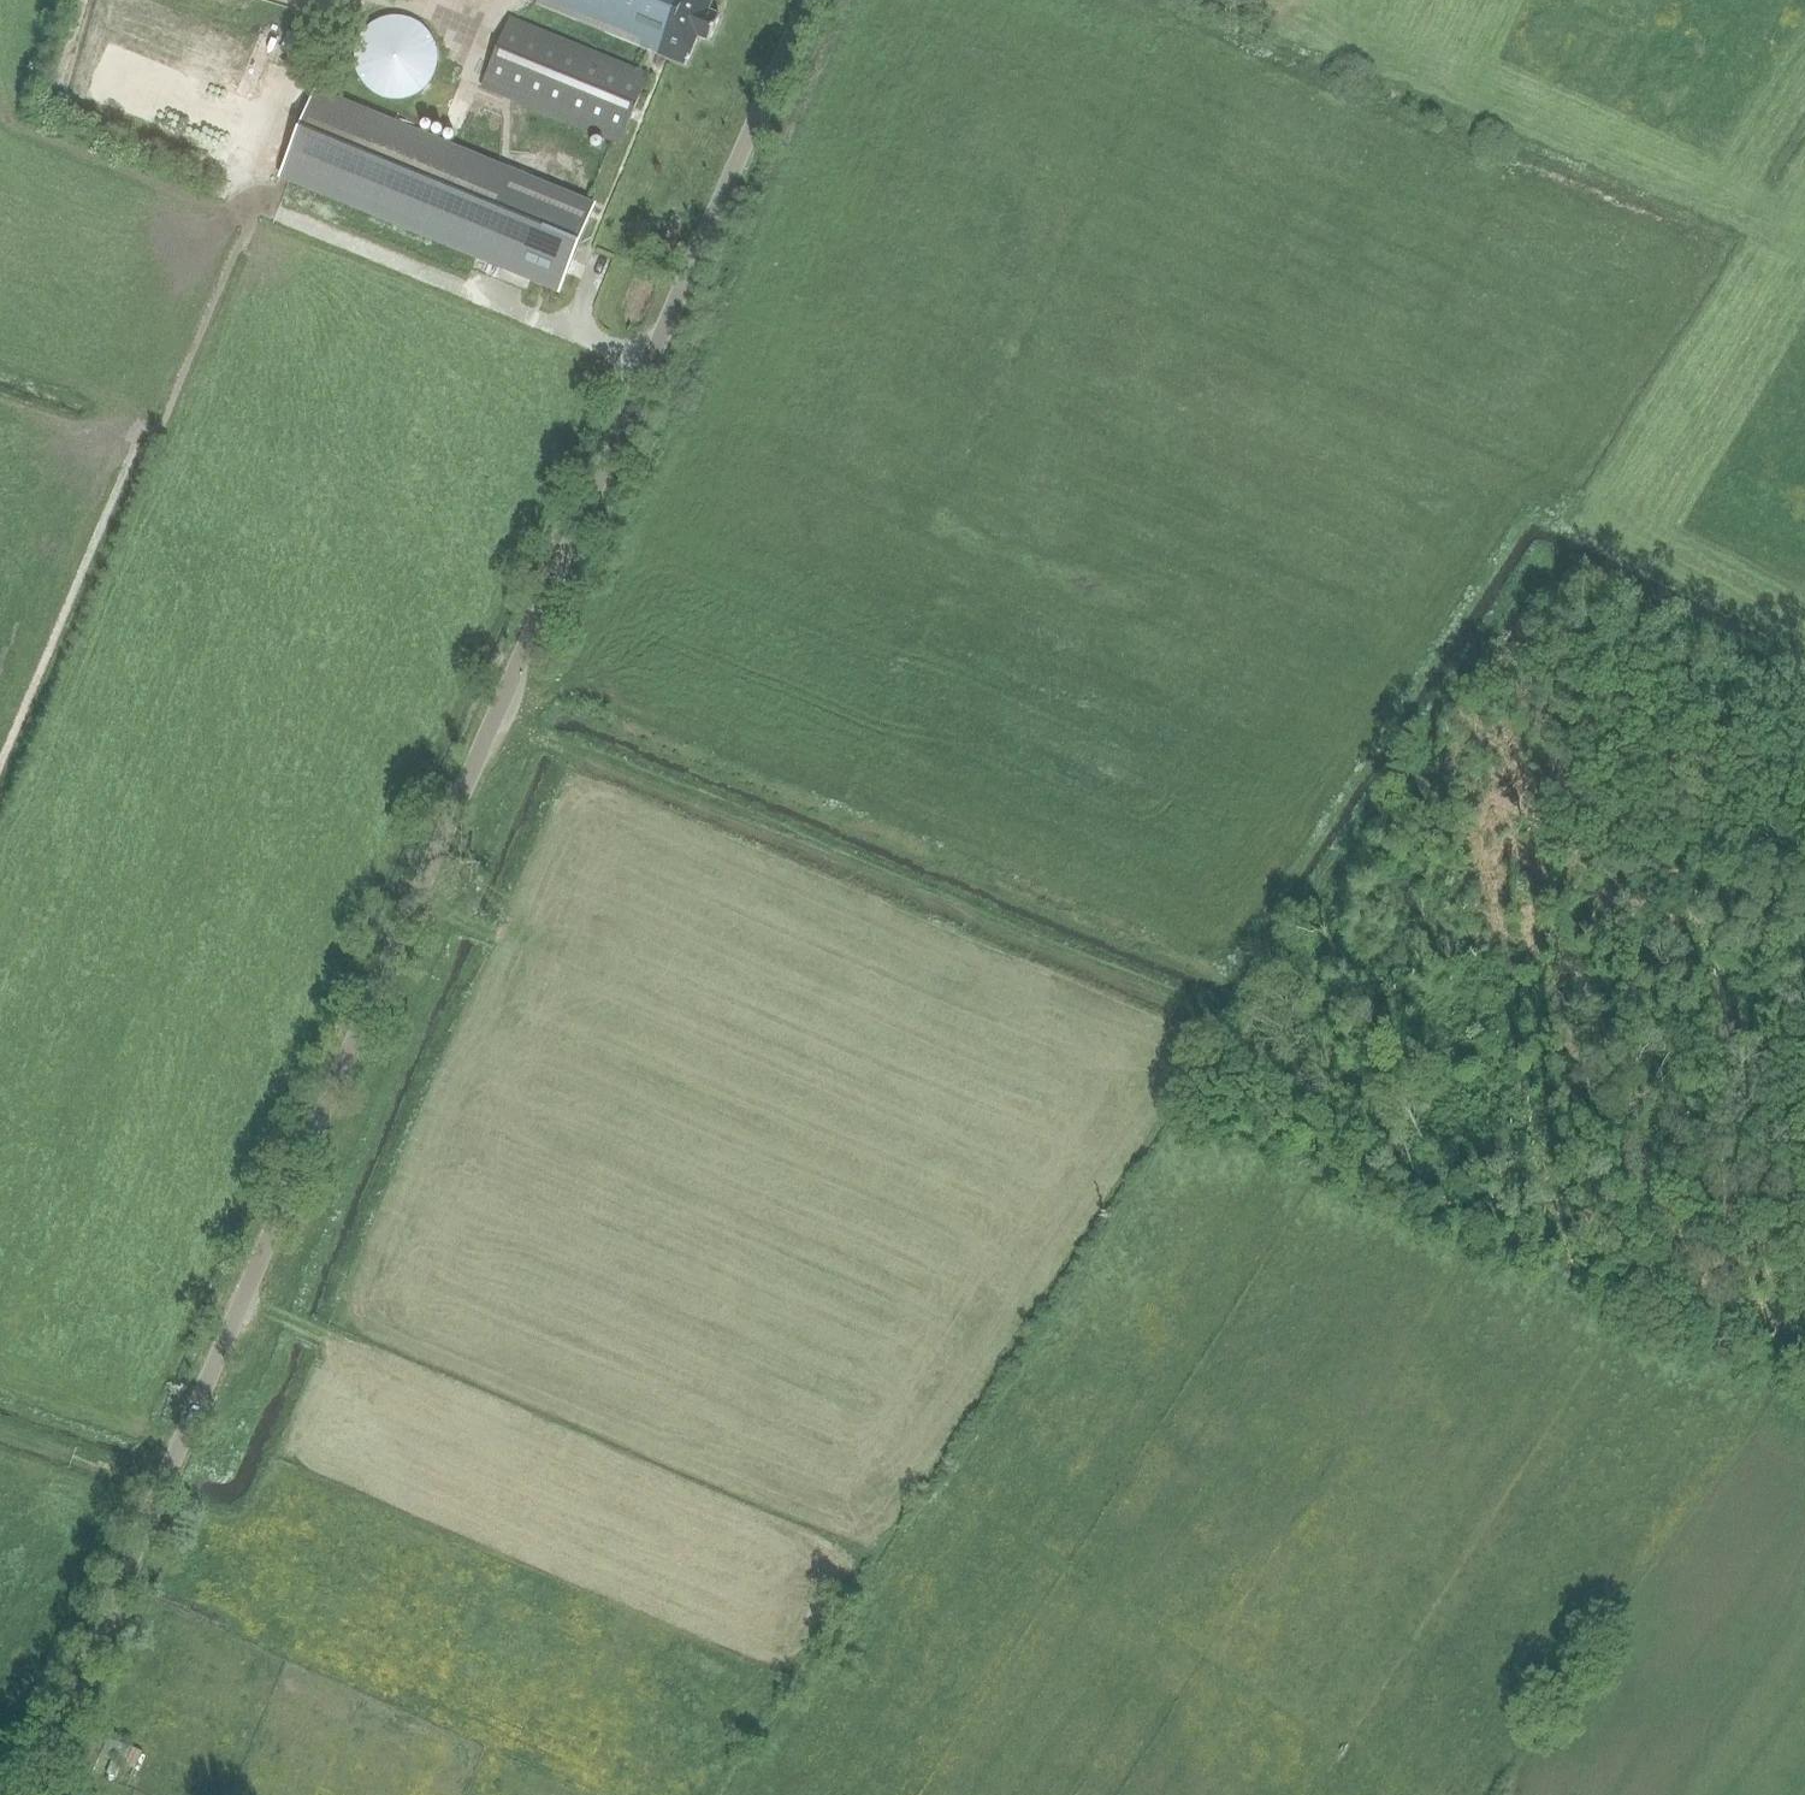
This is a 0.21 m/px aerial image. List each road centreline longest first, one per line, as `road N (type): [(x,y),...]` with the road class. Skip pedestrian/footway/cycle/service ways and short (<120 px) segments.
road 1 (unclassified): [(30,1794),(809,0)]

